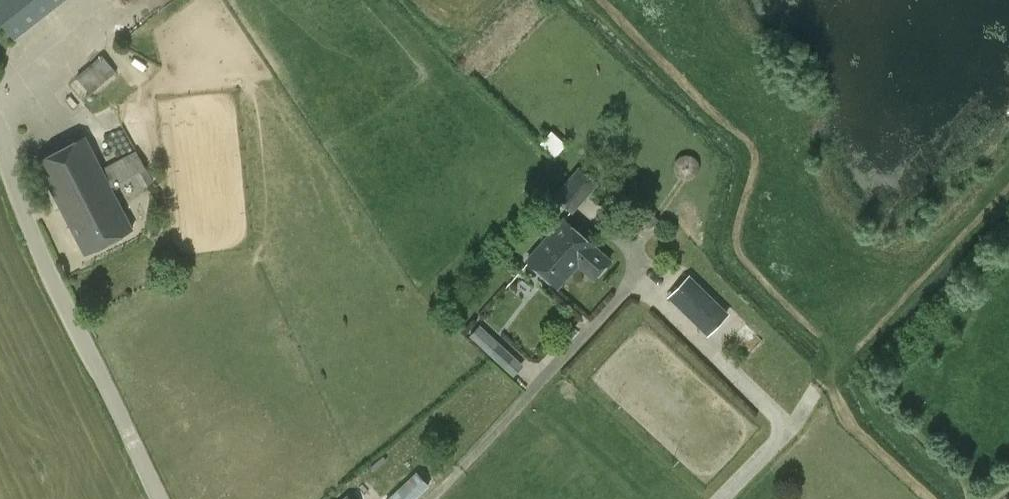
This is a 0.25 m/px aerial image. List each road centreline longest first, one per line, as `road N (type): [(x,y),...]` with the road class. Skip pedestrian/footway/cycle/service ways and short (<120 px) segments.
road 1 (unclassified): [(0,147),(160,498)]

